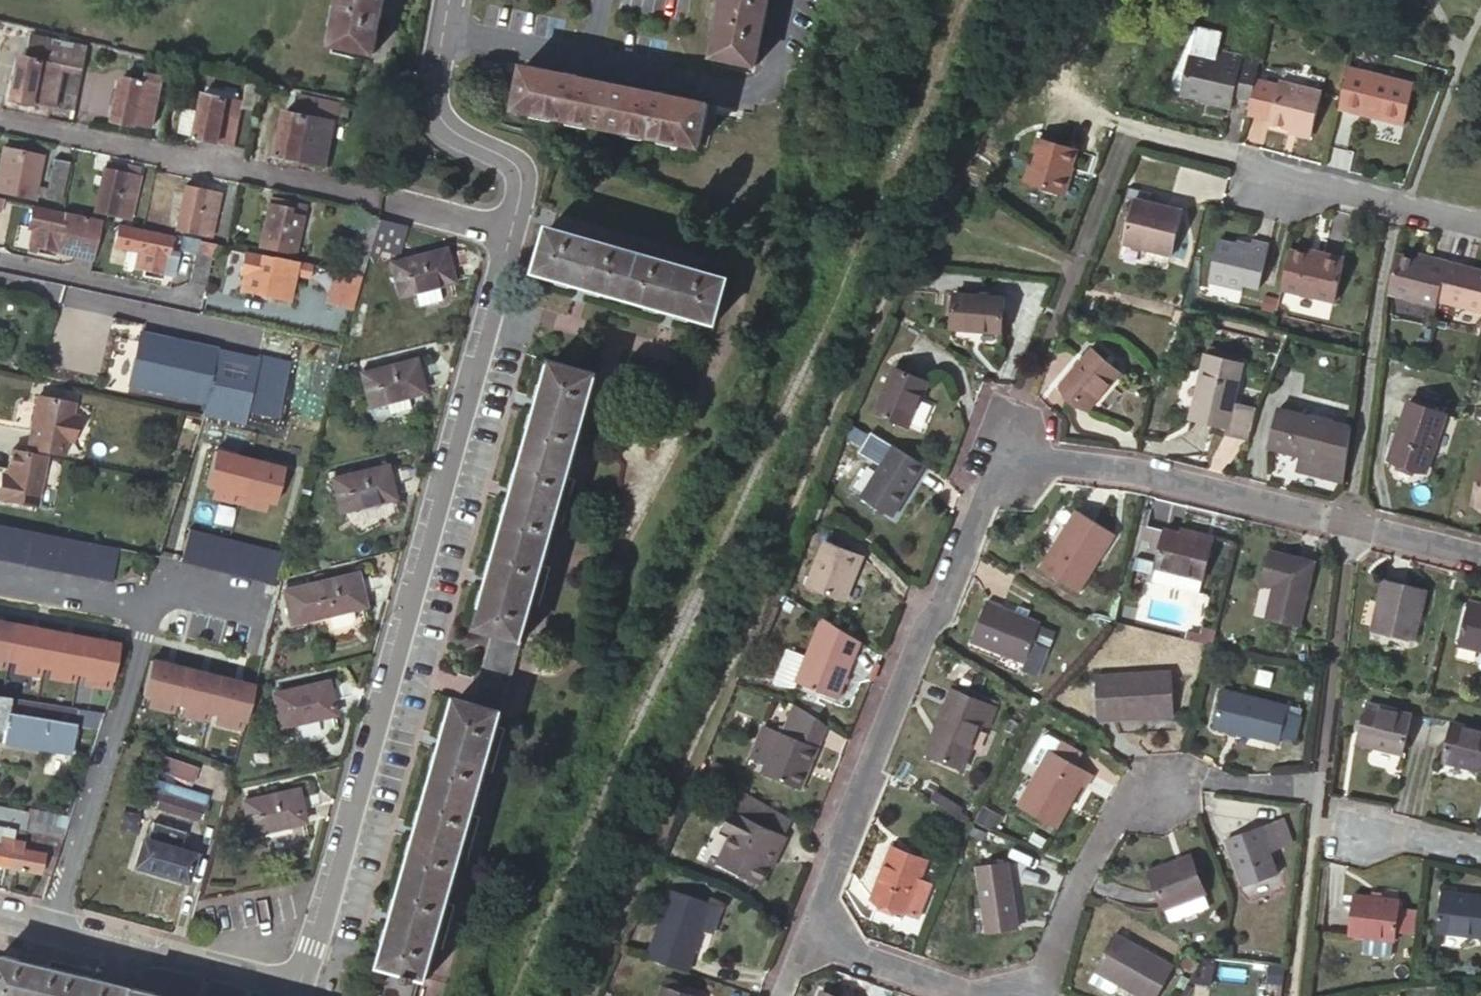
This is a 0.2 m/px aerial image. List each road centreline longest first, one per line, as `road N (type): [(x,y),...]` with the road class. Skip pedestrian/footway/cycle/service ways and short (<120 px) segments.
road 1 (residential): [(439,0),(425,79),(429,113),(445,131),(501,150),(513,185),(313,948),(292,980)]
road 2 (residential): [(814,898),(919,624),(995,464),(1037,456),(1143,469),(1480,560)]
road 3 (unclassified): [(47,933),(161,588),(253,610)]
road 4 (residential): [(1035,995),(1072,875),(1142,777),(1313,782)]
road 5 (residential): [(379,199),(0,120)]
road 6 (residential): [(1480,220),(1267,178)]
road 7 (residential): [(991,995),(837,947),(814,898)]
road 8 (residential): [(202,302),(0,259)]
road 9 (residential): [(292,980),(259,985),(124,955)]
road 10 (residential): [(1352,831),(1401,830),(1480,849)]

